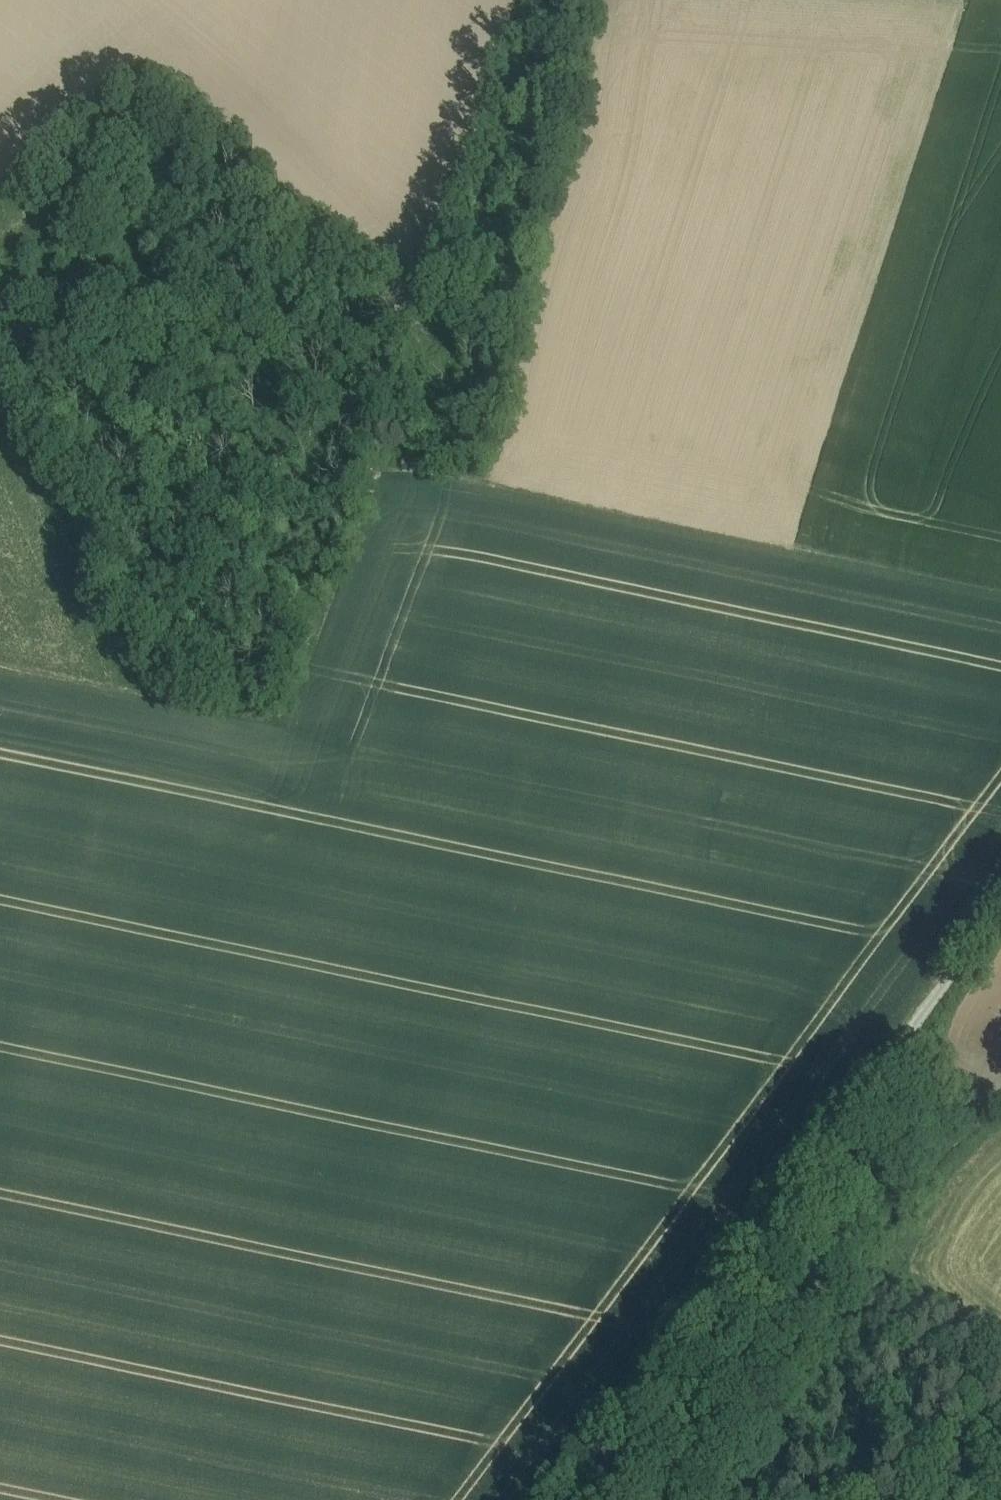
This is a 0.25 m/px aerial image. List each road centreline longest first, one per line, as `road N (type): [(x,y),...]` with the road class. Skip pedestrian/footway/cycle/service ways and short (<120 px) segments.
road 1 (track): [(1000,911),(560,1499)]
road 2 (track): [(0,319),(205,398),(413,497)]

